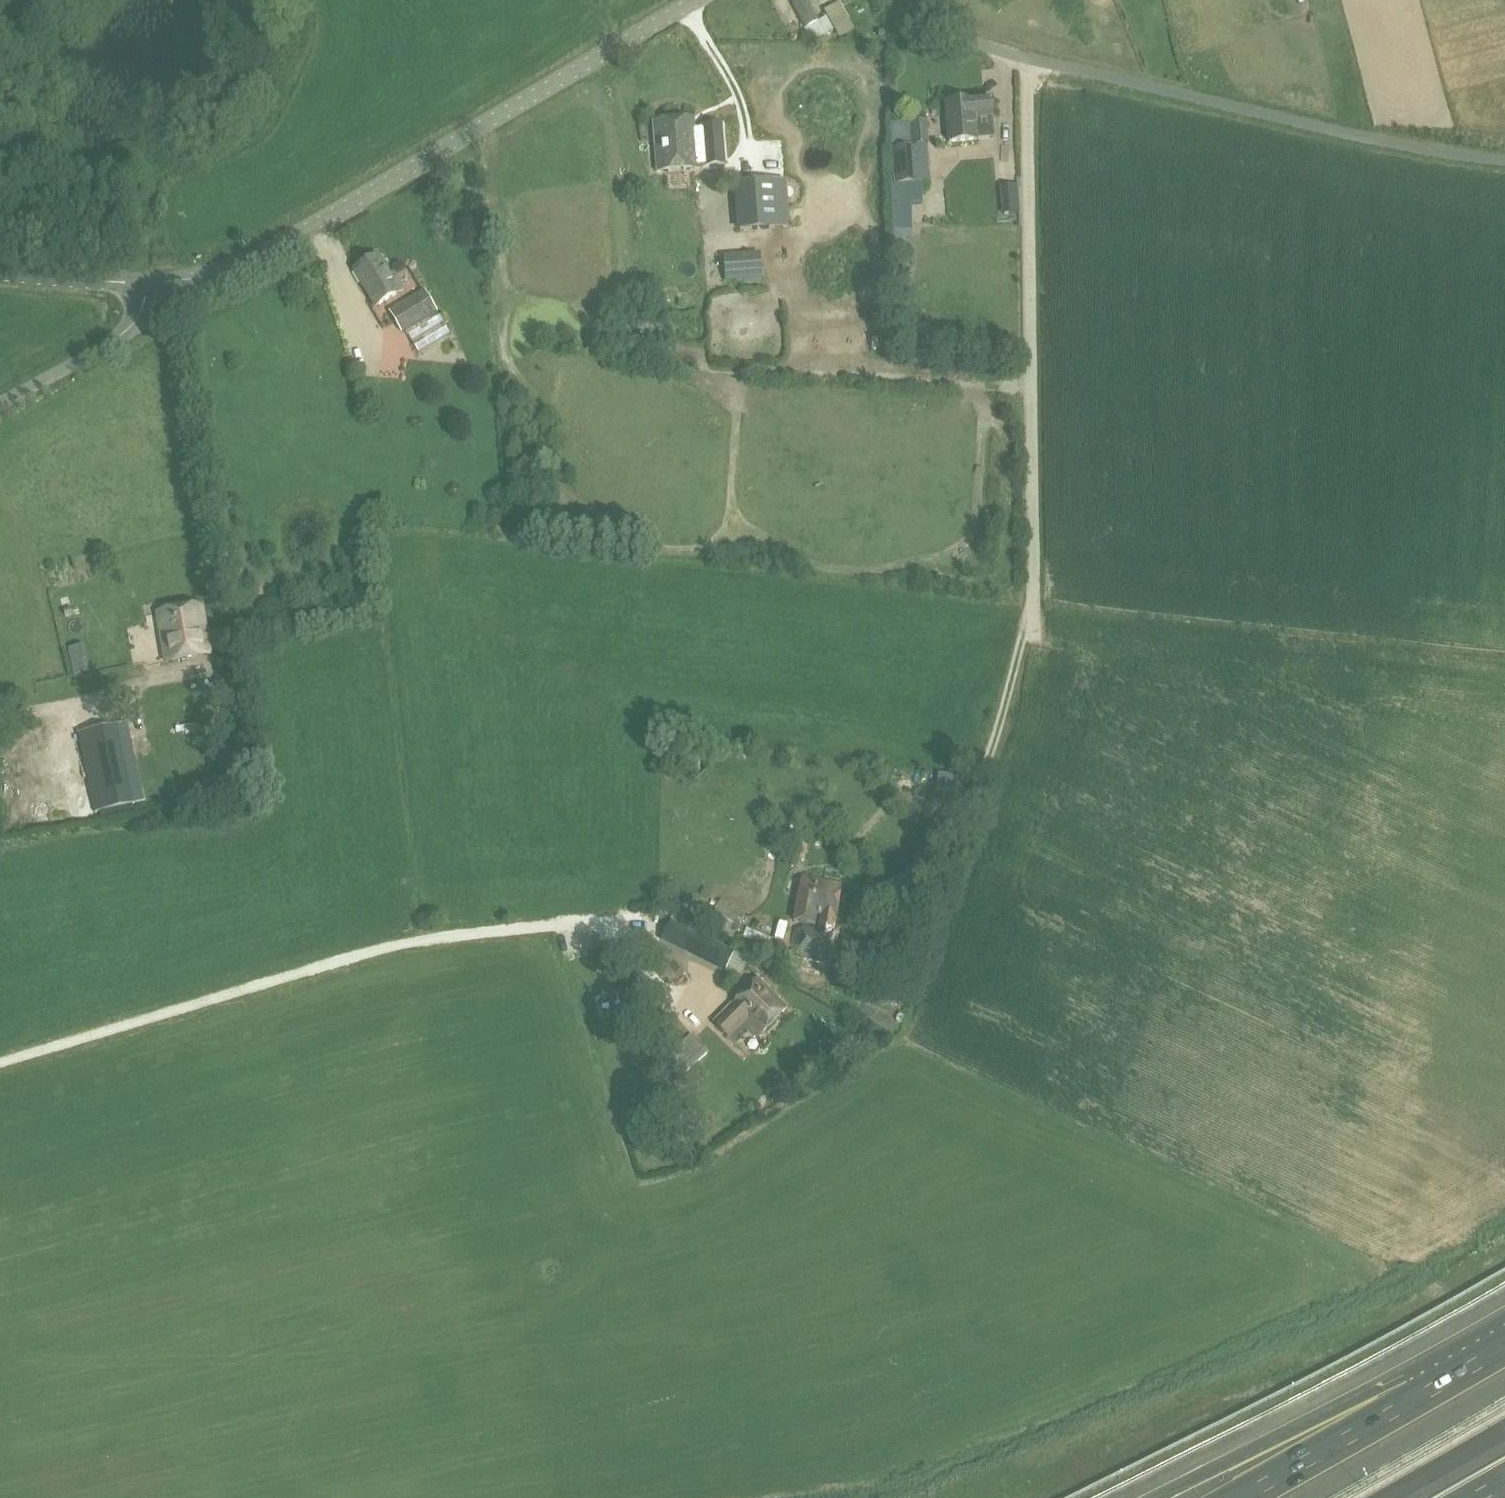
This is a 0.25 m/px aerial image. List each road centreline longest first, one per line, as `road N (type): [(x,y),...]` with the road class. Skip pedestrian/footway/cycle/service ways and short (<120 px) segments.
road 1 (track): [(0,1062),(416,938),(605,922),(640,928),(656,948)]
road 2 (unclassified): [(148,283),(211,275),(258,257),(695,0)]
road 3 (motorway): [(1424,1406),(1157,1497)]
road 4 (unclassified): [(0,405),(110,345),(133,325),(148,283)]
road 5 (motorway): [(1424,1406),(1259,1497)]
road 6 (unclassified): [(0,272),(148,283)]

